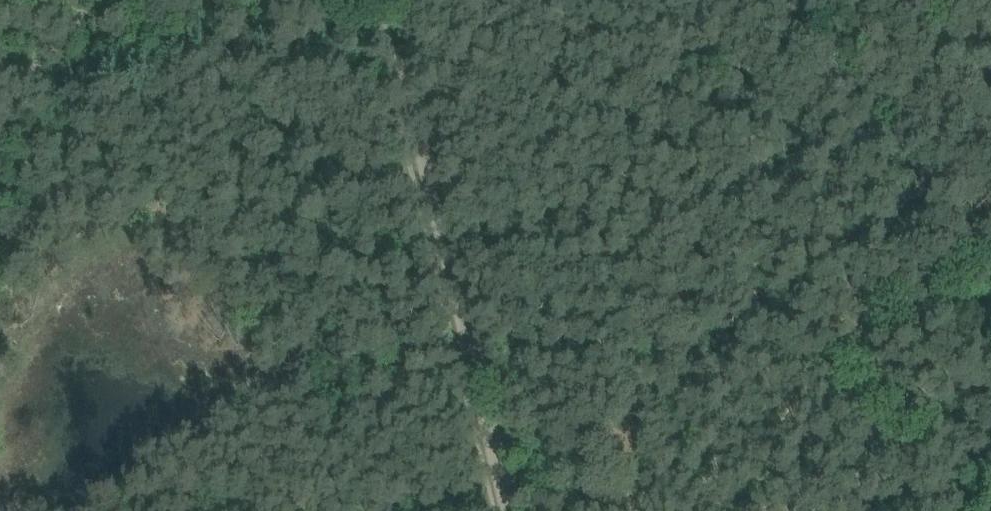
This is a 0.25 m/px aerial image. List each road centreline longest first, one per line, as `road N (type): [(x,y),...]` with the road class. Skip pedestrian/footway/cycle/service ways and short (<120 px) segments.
road 1 (unclassified): [(509,510),(389,0)]

